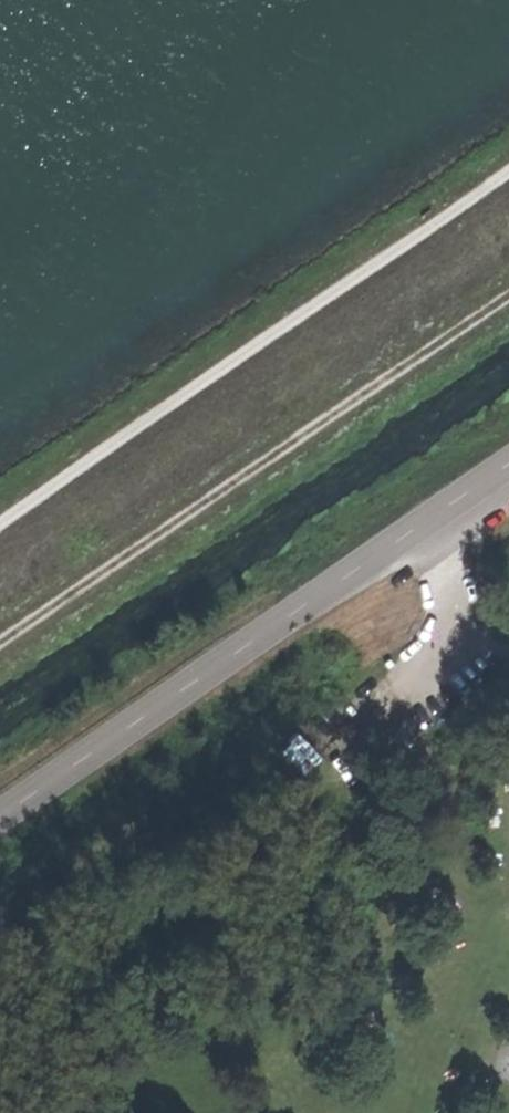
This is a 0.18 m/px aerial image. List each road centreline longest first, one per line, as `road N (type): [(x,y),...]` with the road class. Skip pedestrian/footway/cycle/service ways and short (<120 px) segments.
road 1 (track): [(508,304),(0,655)]
road 2 (tertiary): [(508,471),(0,820)]
road 3 (track): [(508,170),(0,515)]

